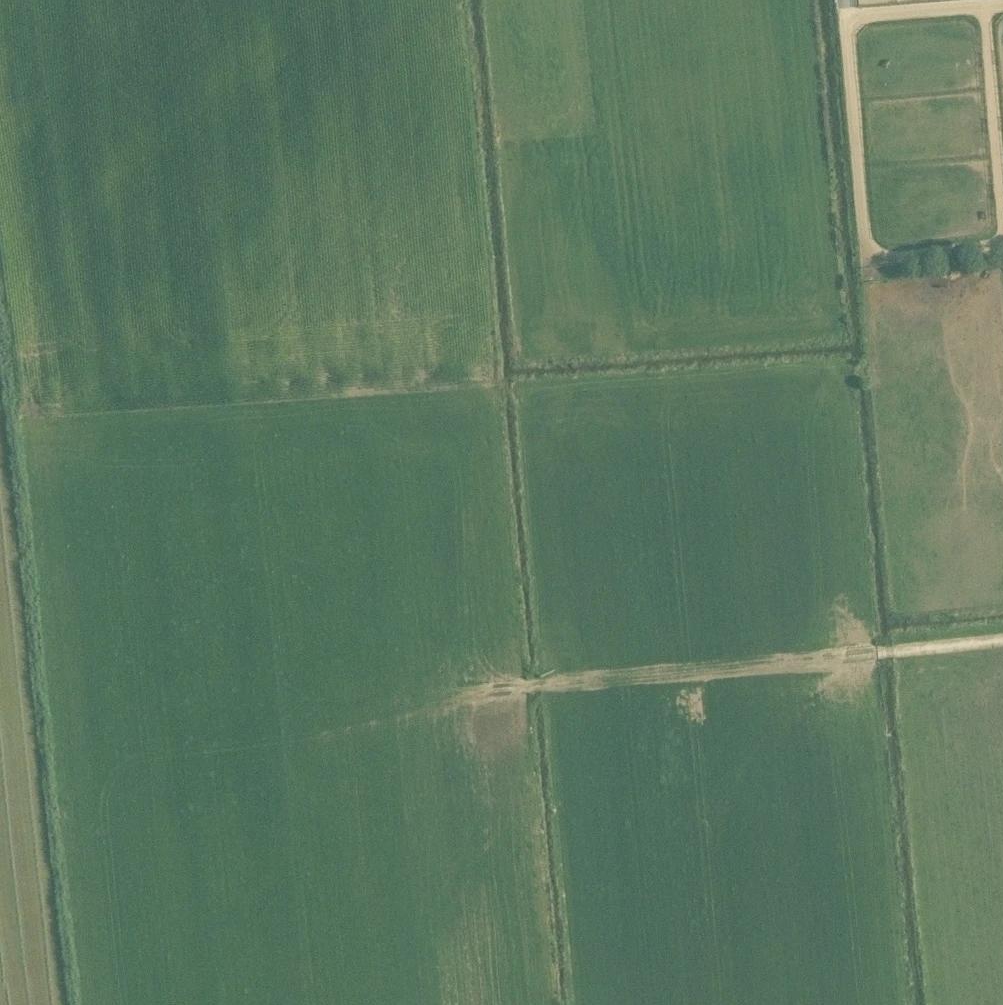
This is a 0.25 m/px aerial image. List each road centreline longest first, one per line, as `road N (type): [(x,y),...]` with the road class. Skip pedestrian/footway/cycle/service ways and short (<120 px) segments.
road 1 (track): [(875,651),(1002,639)]

